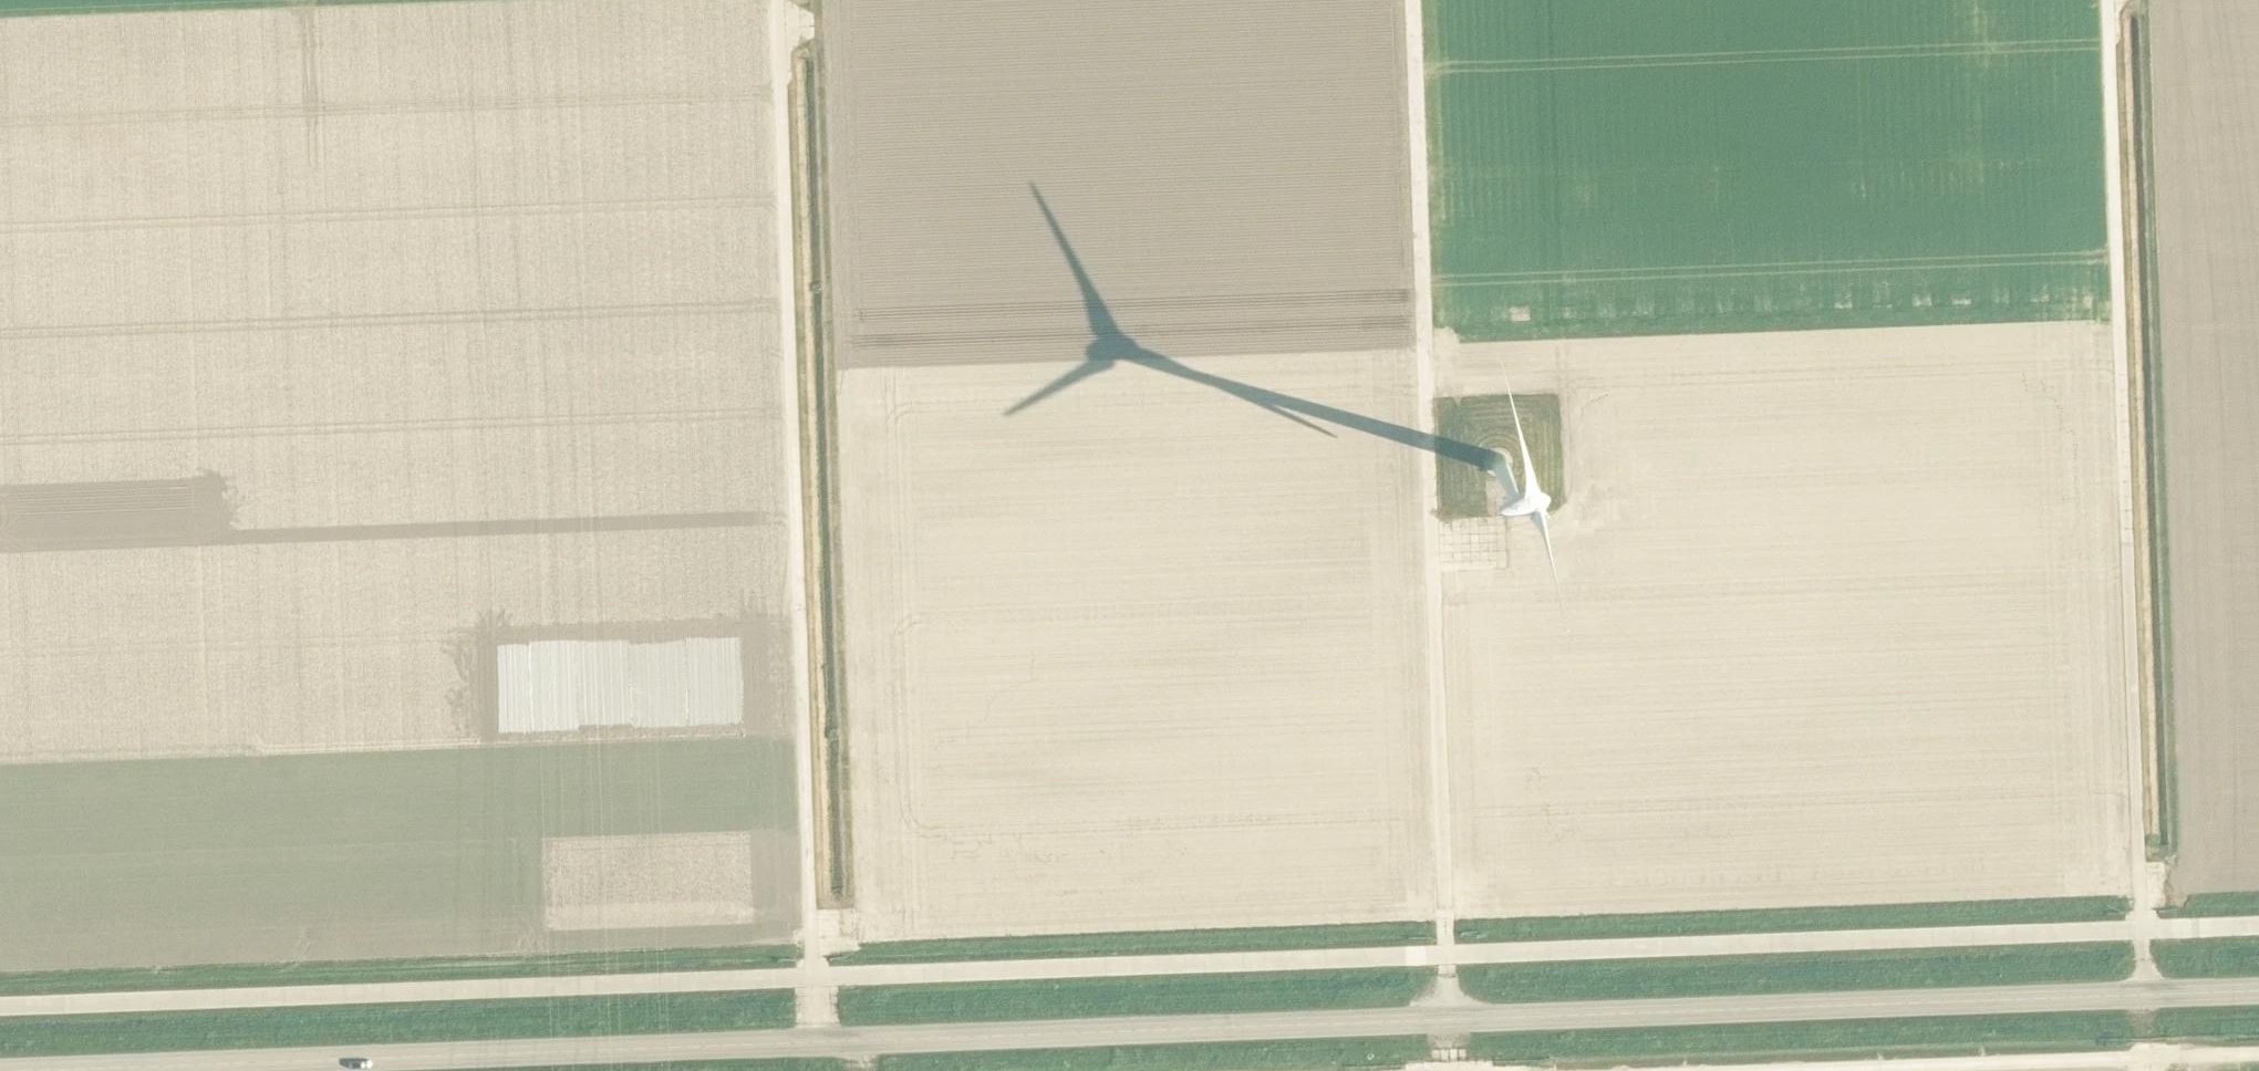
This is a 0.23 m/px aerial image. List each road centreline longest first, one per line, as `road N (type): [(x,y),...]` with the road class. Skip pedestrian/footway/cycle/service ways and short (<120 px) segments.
road 1 (tertiary): [(156,1070),(2258,996)]

